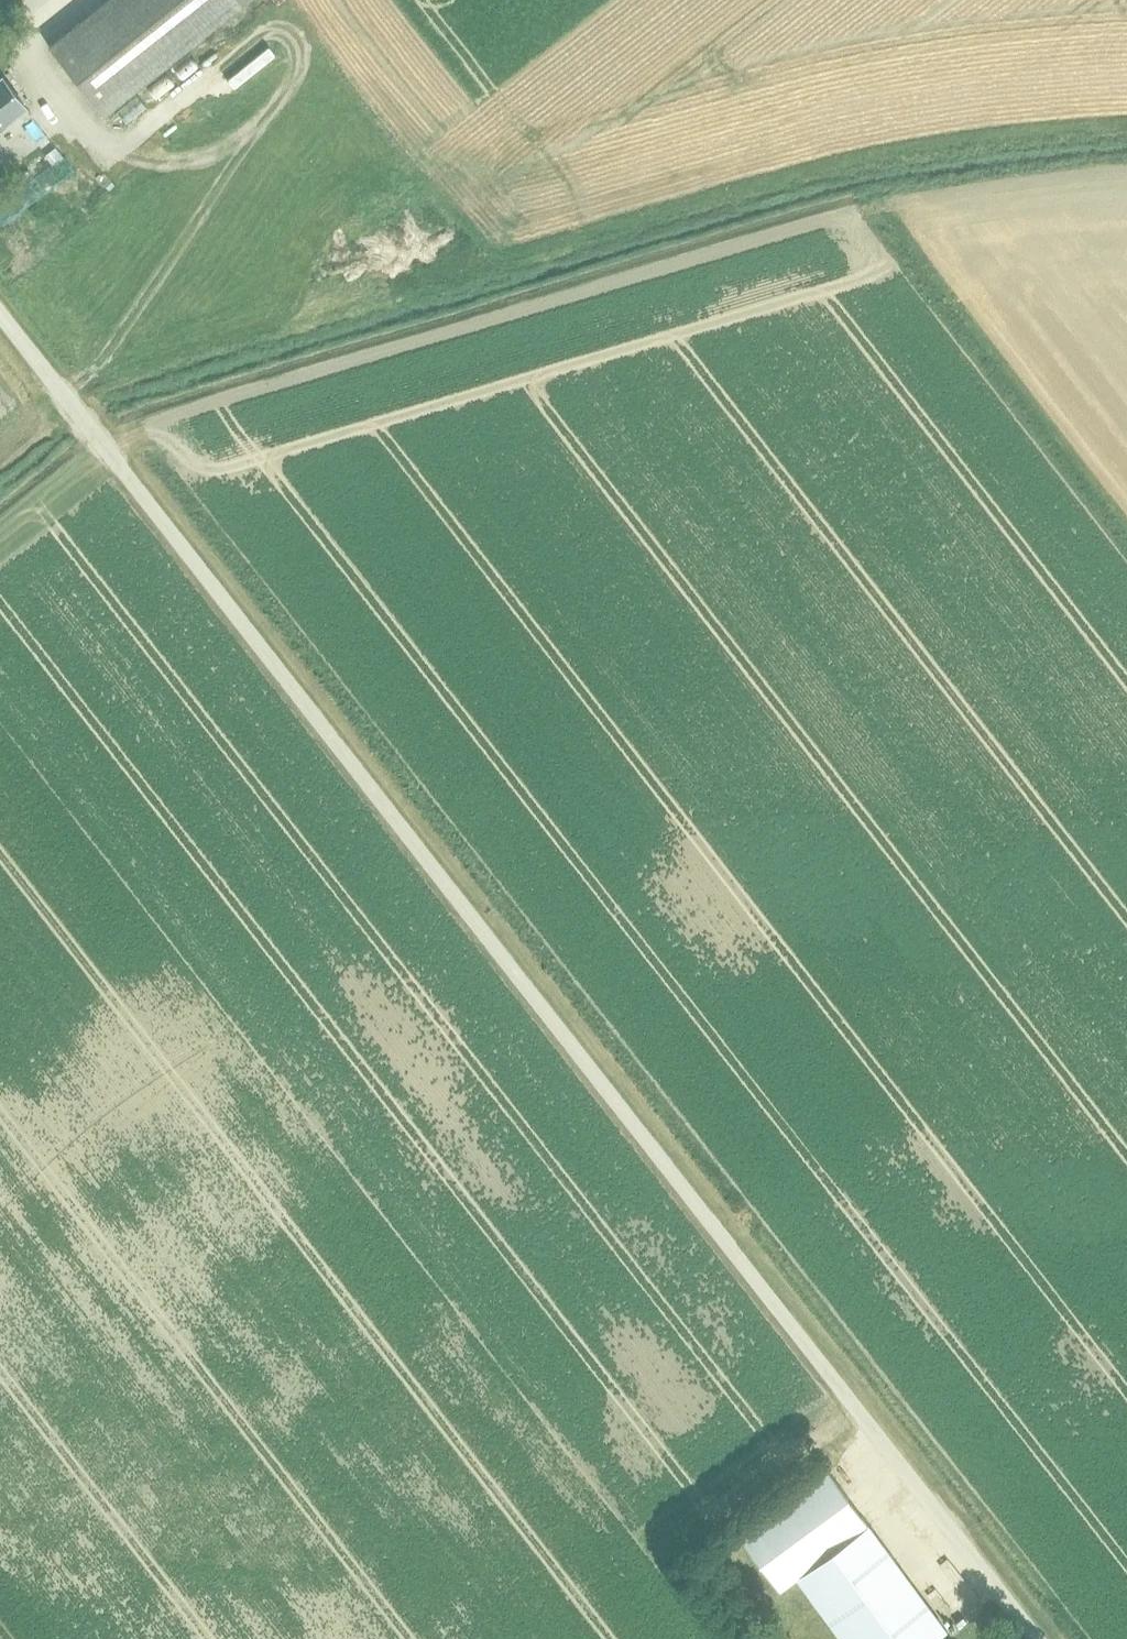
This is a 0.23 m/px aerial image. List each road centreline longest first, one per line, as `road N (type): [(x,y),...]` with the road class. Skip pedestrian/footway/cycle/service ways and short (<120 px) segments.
road 1 (unclassified): [(1034,1638),(0,308)]

